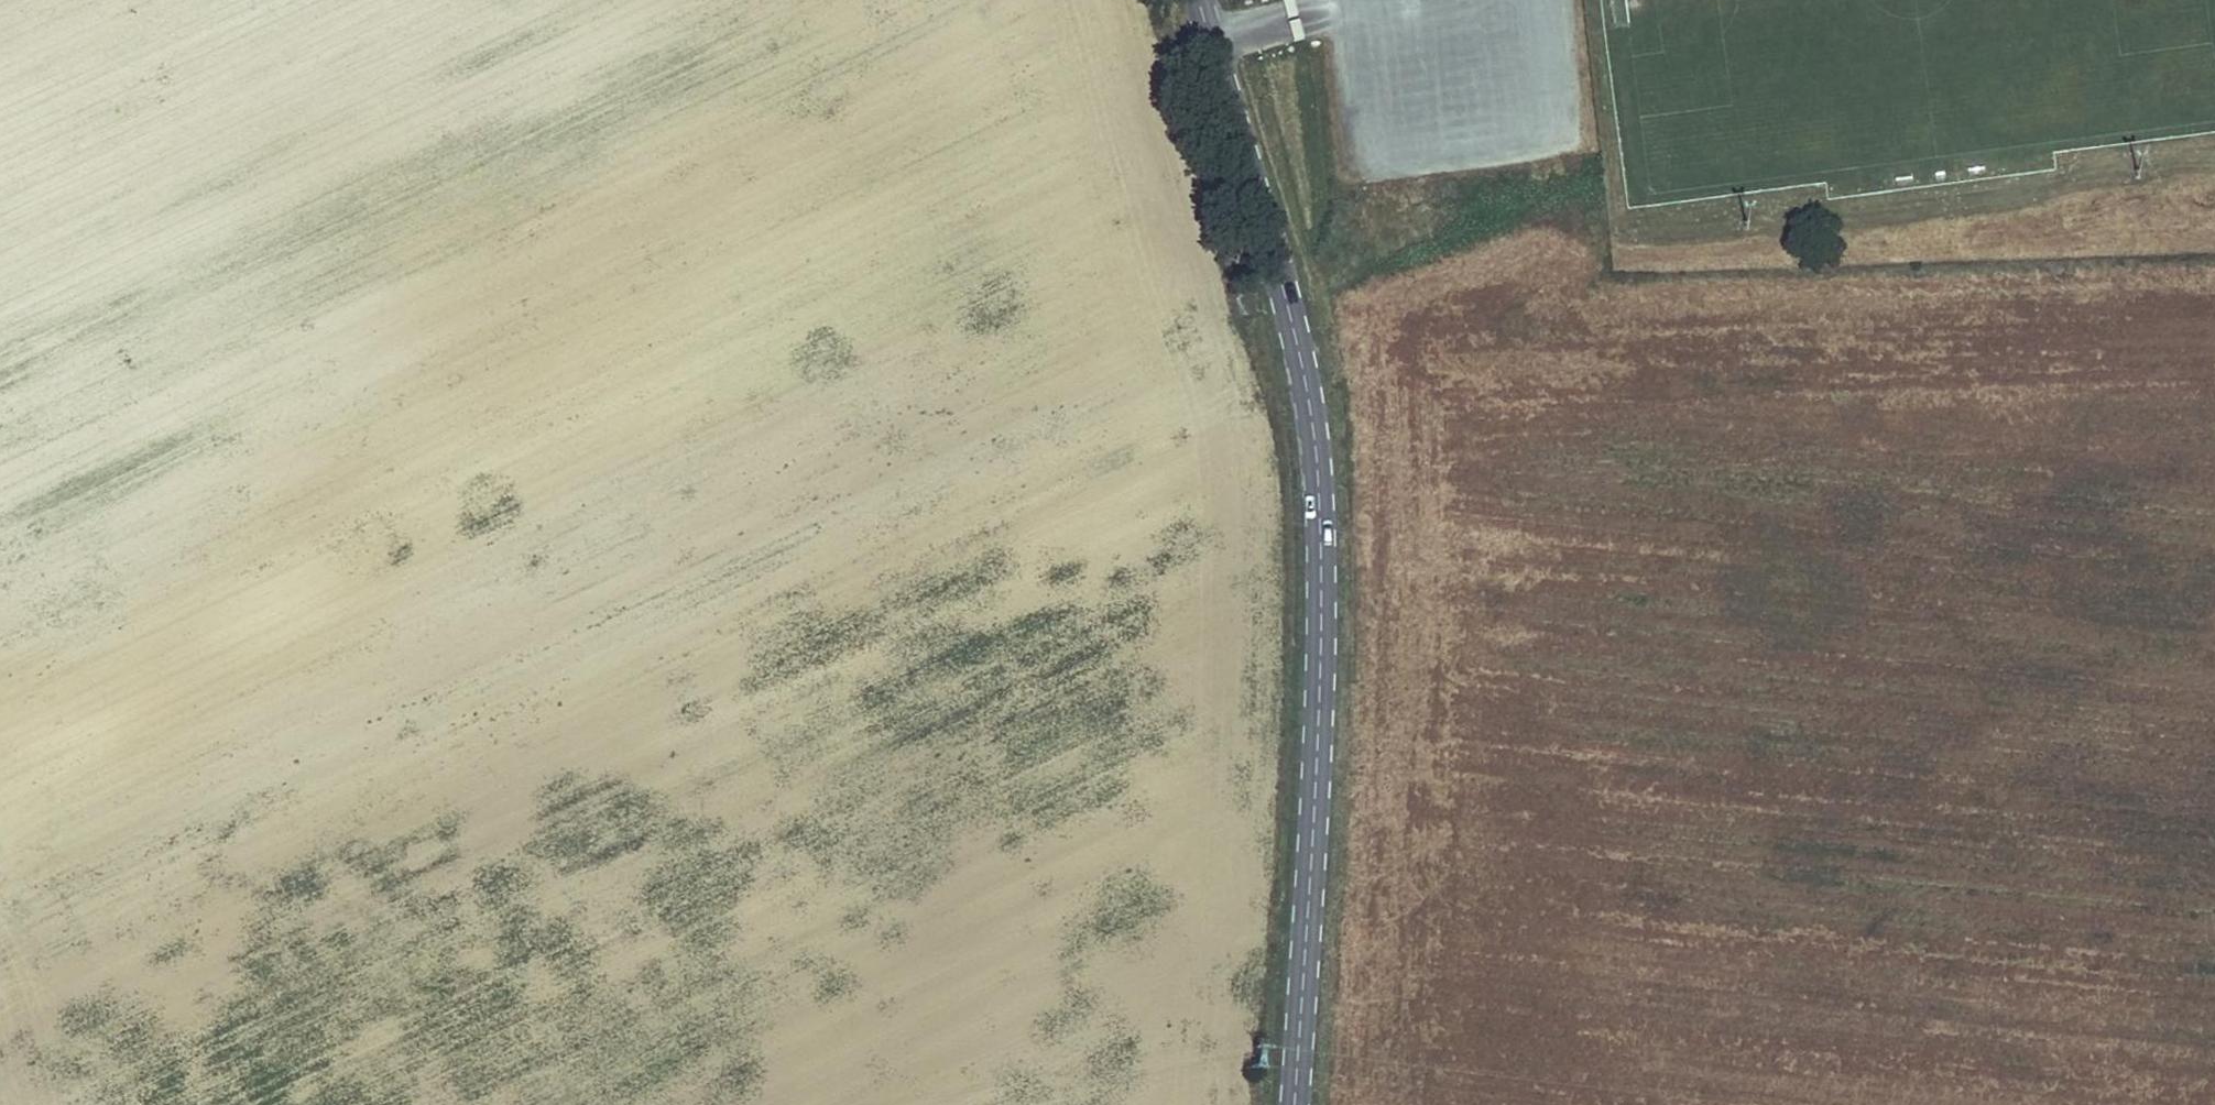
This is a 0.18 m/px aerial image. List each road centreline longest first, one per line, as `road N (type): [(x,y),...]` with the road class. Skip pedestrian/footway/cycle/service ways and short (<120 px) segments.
road 1 (unclassified): [(1200,0),(1300,341),(1317,478),(1322,633),(1294,1104)]

